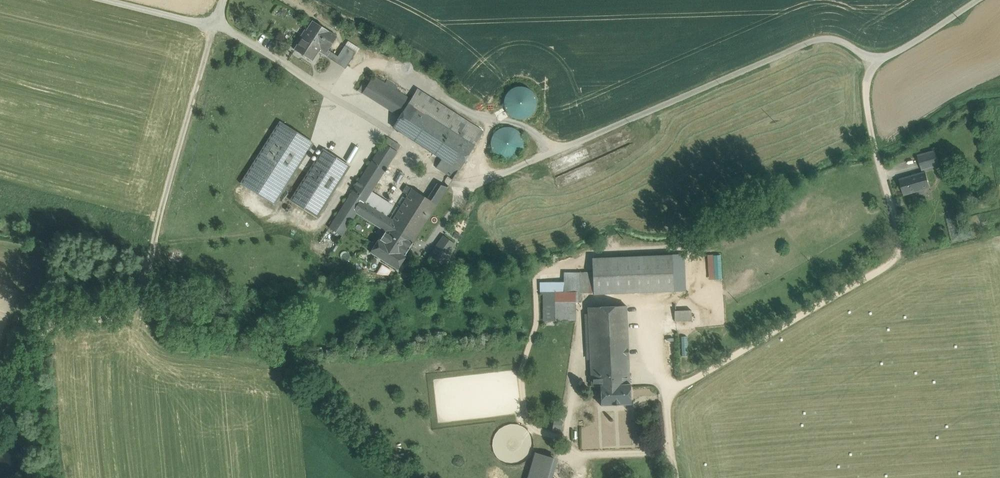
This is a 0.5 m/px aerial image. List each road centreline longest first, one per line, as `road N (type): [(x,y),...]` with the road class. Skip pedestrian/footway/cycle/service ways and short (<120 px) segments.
road 1 (unclassified): [(869,59),(874,145),(901,237),(894,259),(671,391),(670,450)]
road 2 (track): [(216,28),(136,303),(50,323),(0,428)]
road 3 (unclassified): [(869,59),(922,41),(982,0)]

